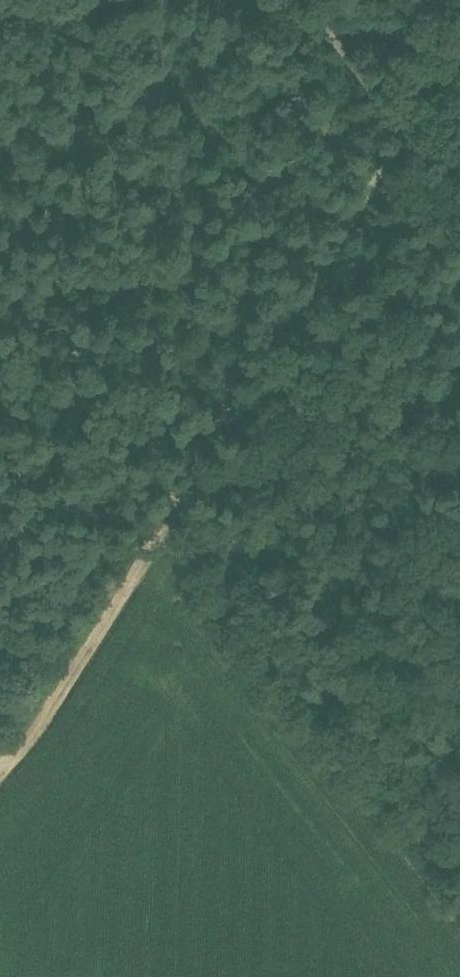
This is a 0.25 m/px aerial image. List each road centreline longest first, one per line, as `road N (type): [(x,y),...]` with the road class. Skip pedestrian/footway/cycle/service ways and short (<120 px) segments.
road 1 (track): [(459,63),(0,752)]

